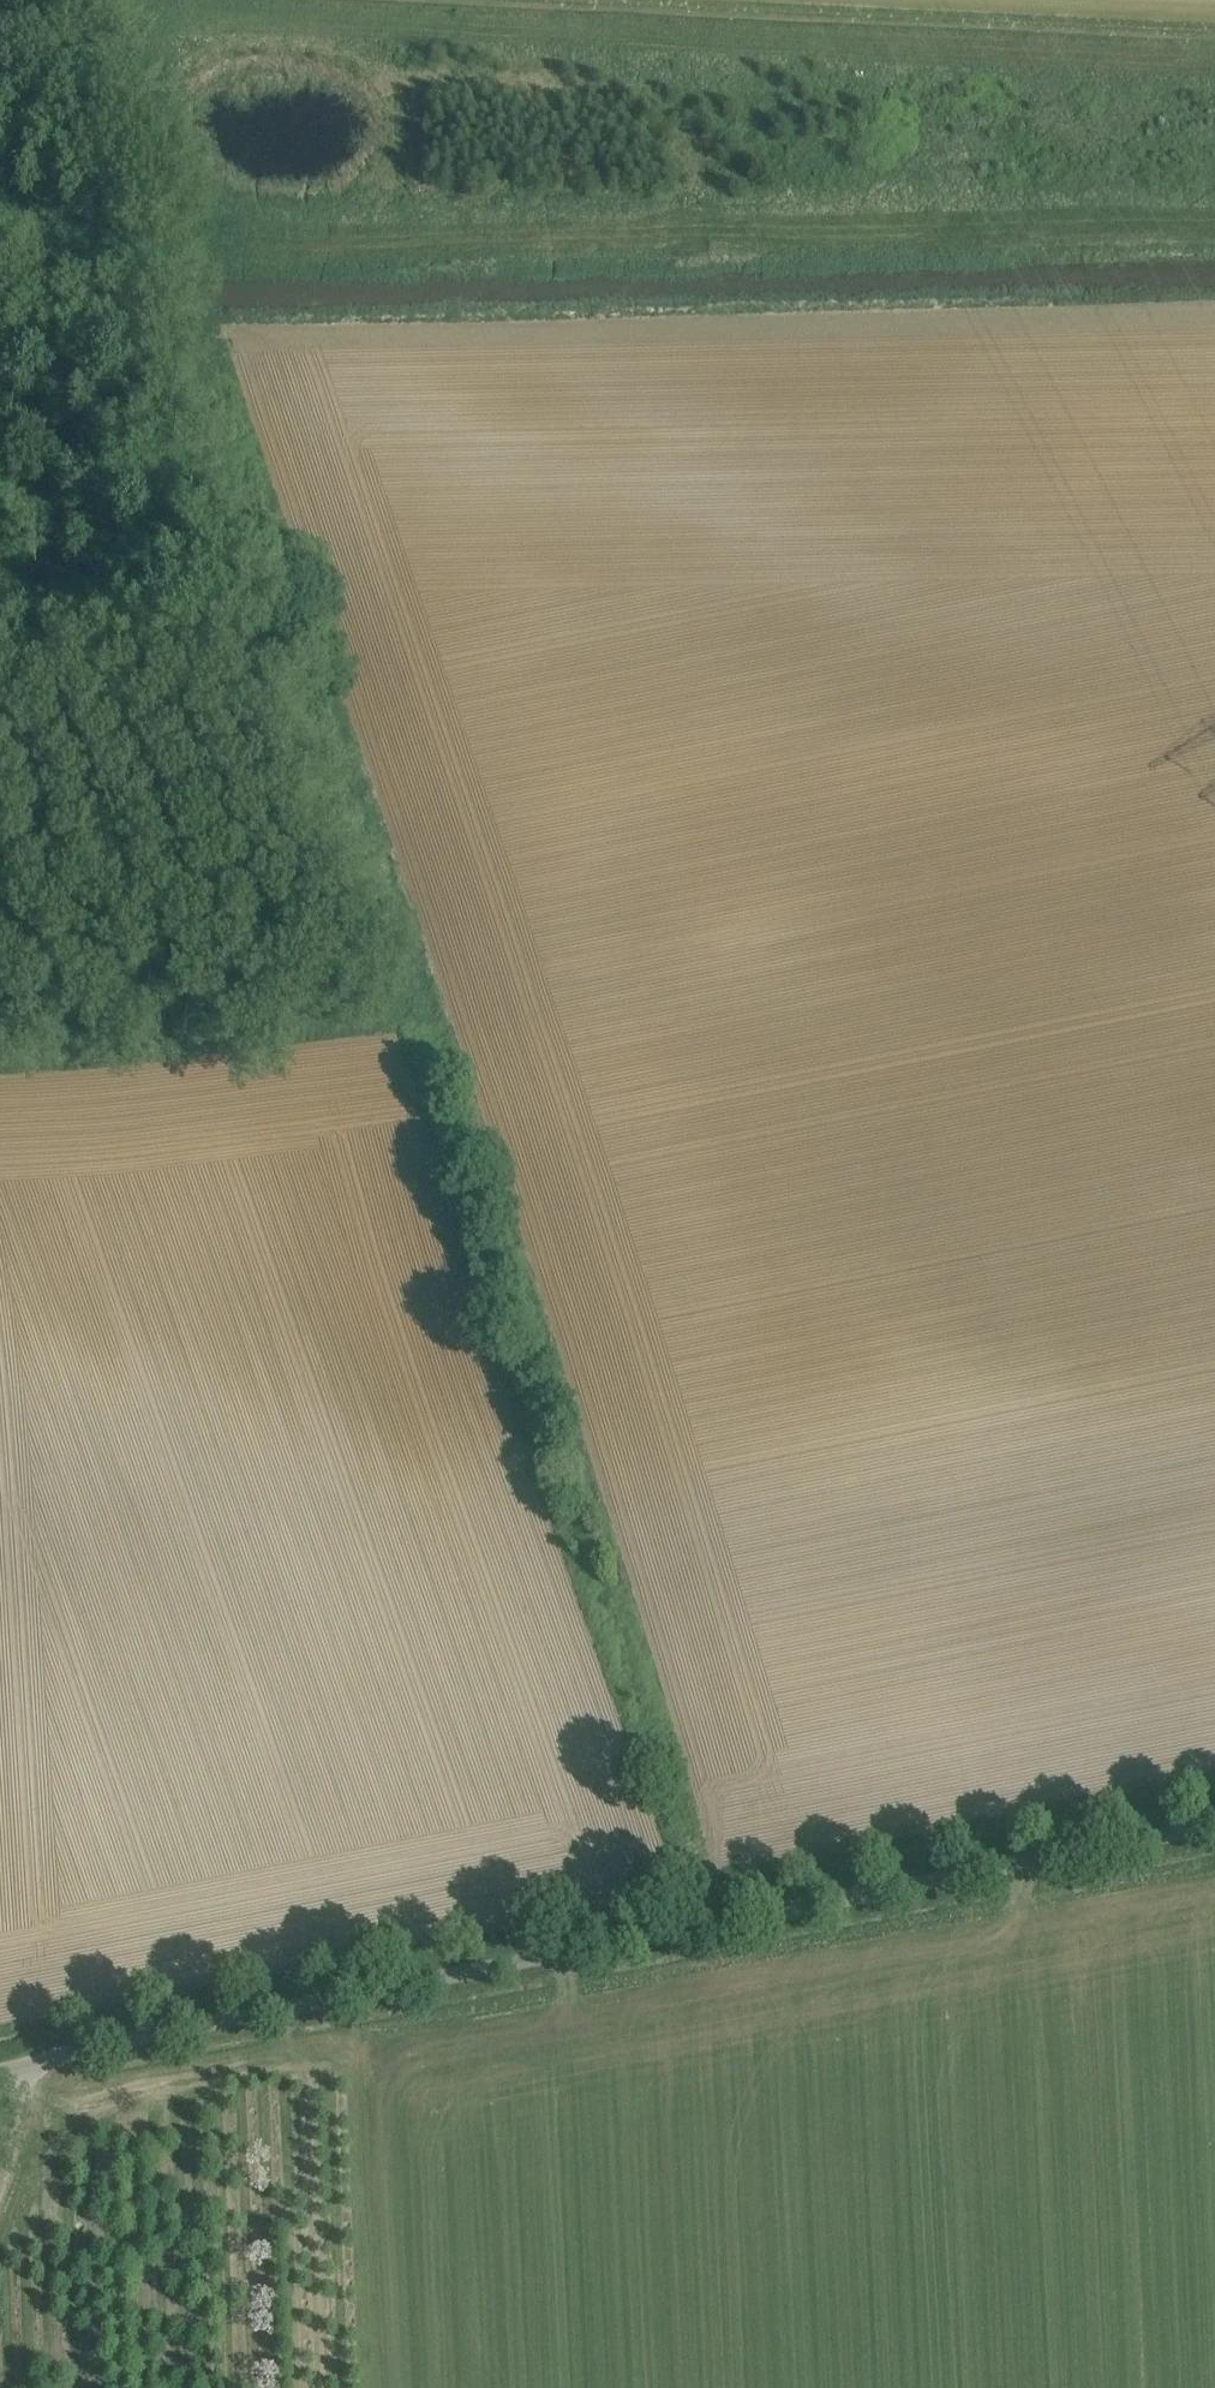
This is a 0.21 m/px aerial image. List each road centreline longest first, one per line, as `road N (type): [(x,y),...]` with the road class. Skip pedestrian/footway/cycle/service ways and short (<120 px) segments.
road 1 (unclassified): [(0,2069),(115,2033),(1214,1816)]
road 2 (track): [(1214,28),(563,0)]
road 3 (track): [(0,2196),(19,2146),(16,2065)]

